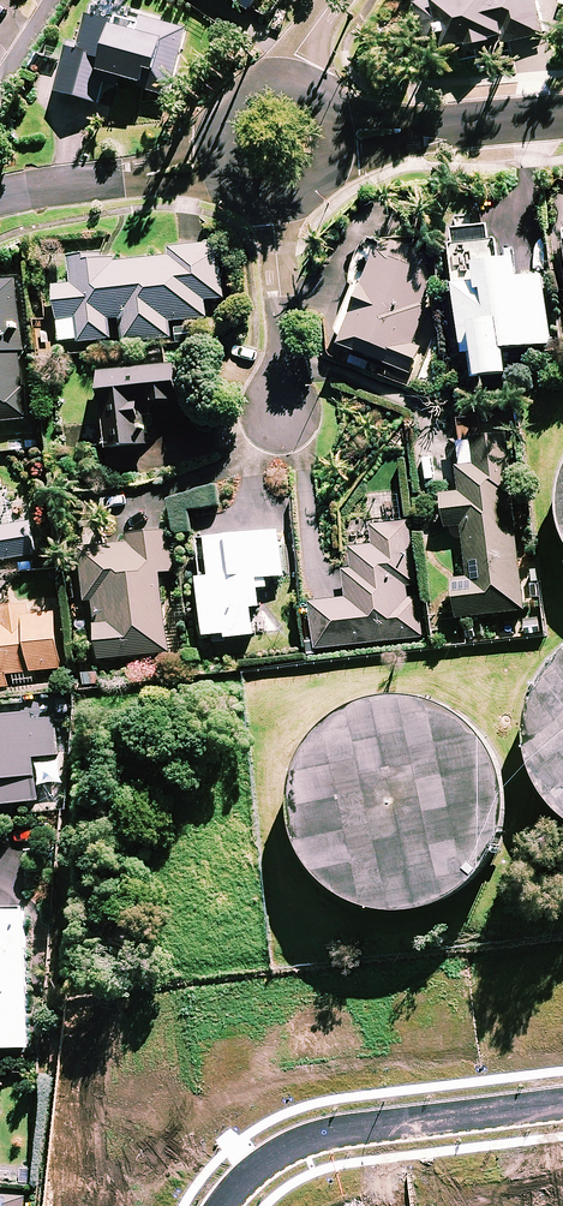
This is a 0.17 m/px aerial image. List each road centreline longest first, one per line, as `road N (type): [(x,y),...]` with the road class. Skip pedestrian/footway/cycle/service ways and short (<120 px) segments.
road 1 (residential): [(562,1101),(328,1137),(259,1165),(223,1205)]
road 2 (residential): [(334,144),(562,117)]
road 3 (residential): [(0,196),(219,161)]
road 4 (residential): [(277,408),(286,376),(275,206)]

